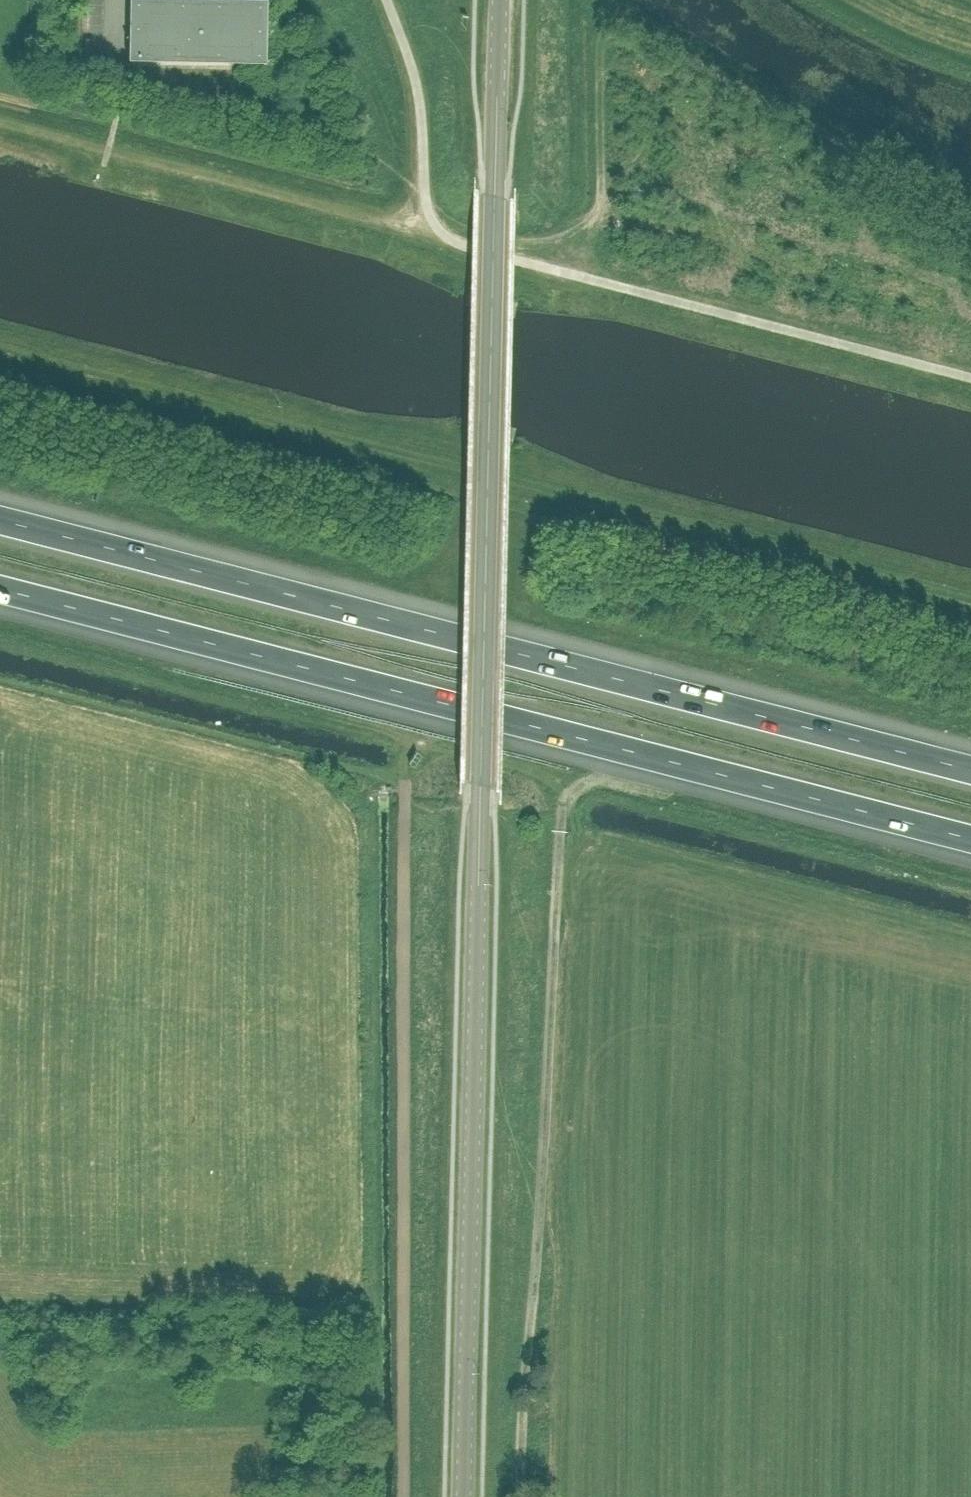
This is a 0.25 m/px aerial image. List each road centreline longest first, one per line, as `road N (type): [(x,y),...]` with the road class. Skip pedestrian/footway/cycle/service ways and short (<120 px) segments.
road 1 (tertiary): [(462,1496),(500,0)]
road 2 (motorway): [(0,590),(970,838)]
road 3 (motorway): [(970,764),(0,516)]
road 4 (track): [(524,1496),(565,798),(548,775),(473,749),(401,785)]
road 5 (track): [(447,237),(0,126)]
road 6 (track): [(970,191),(821,133),(602,7)]
road 7 (track): [(602,7),(601,281)]

